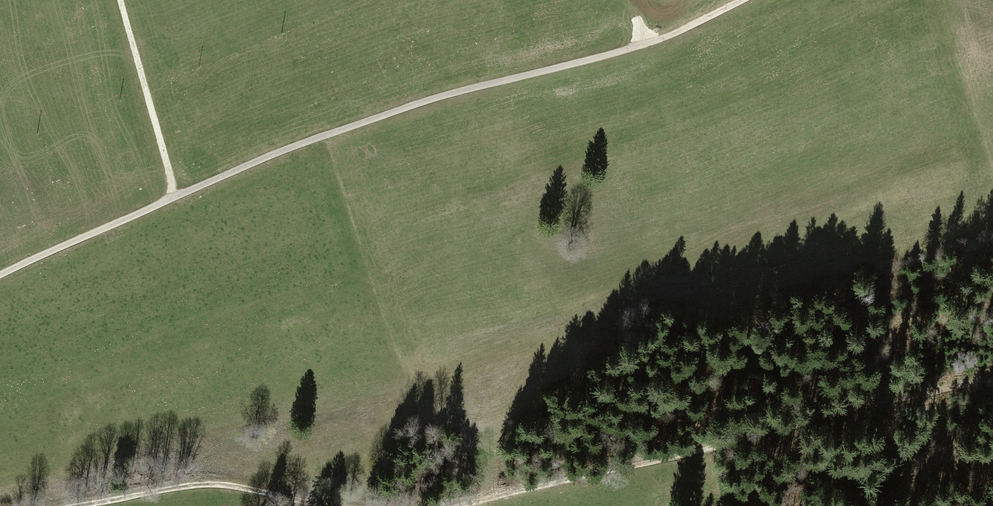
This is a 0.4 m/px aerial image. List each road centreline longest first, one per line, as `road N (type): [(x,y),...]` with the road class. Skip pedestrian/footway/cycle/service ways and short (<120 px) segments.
road 1 (track): [(0,273),(337,126),(645,44)]
road 2 (track): [(462,505),(992,380)]
road 3 (track): [(85,505),(224,489),(308,505)]
road 4 (track): [(175,196),(120,0)]

